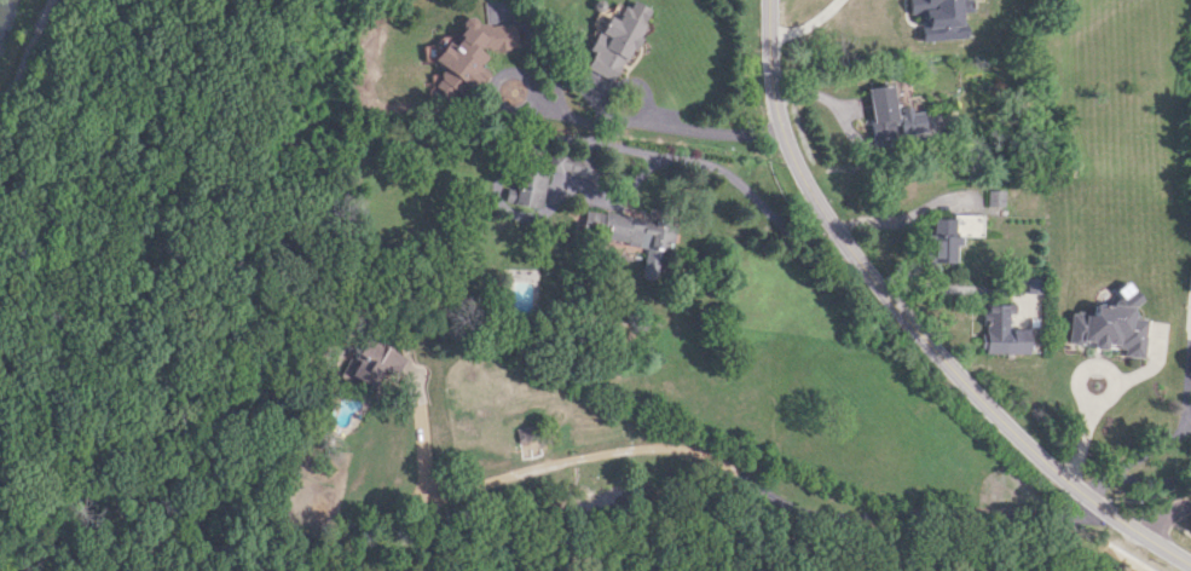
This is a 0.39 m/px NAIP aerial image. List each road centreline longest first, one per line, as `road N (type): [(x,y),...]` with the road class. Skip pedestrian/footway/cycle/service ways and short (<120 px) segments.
road 1 (tertiary): [(768,0),(769,74),(781,127),(834,226),(996,415),(1121,518),(1190,562)]

